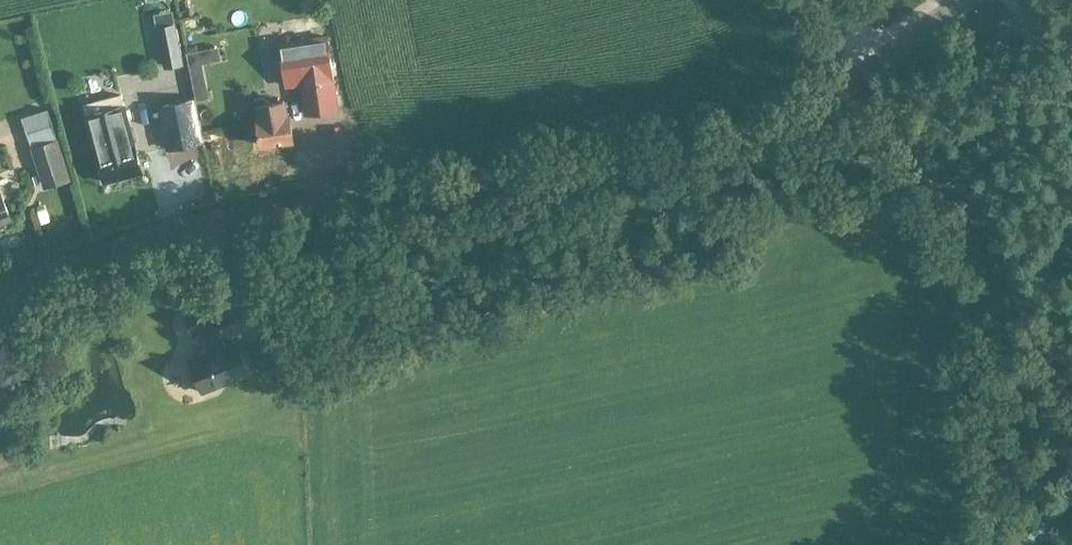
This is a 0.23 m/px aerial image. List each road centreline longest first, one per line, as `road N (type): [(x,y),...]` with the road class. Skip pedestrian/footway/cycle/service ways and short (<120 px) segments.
road 1 (tertiary): [(0,296),(141,241),(236,216),(700,156),(797,119),(879,61)]

